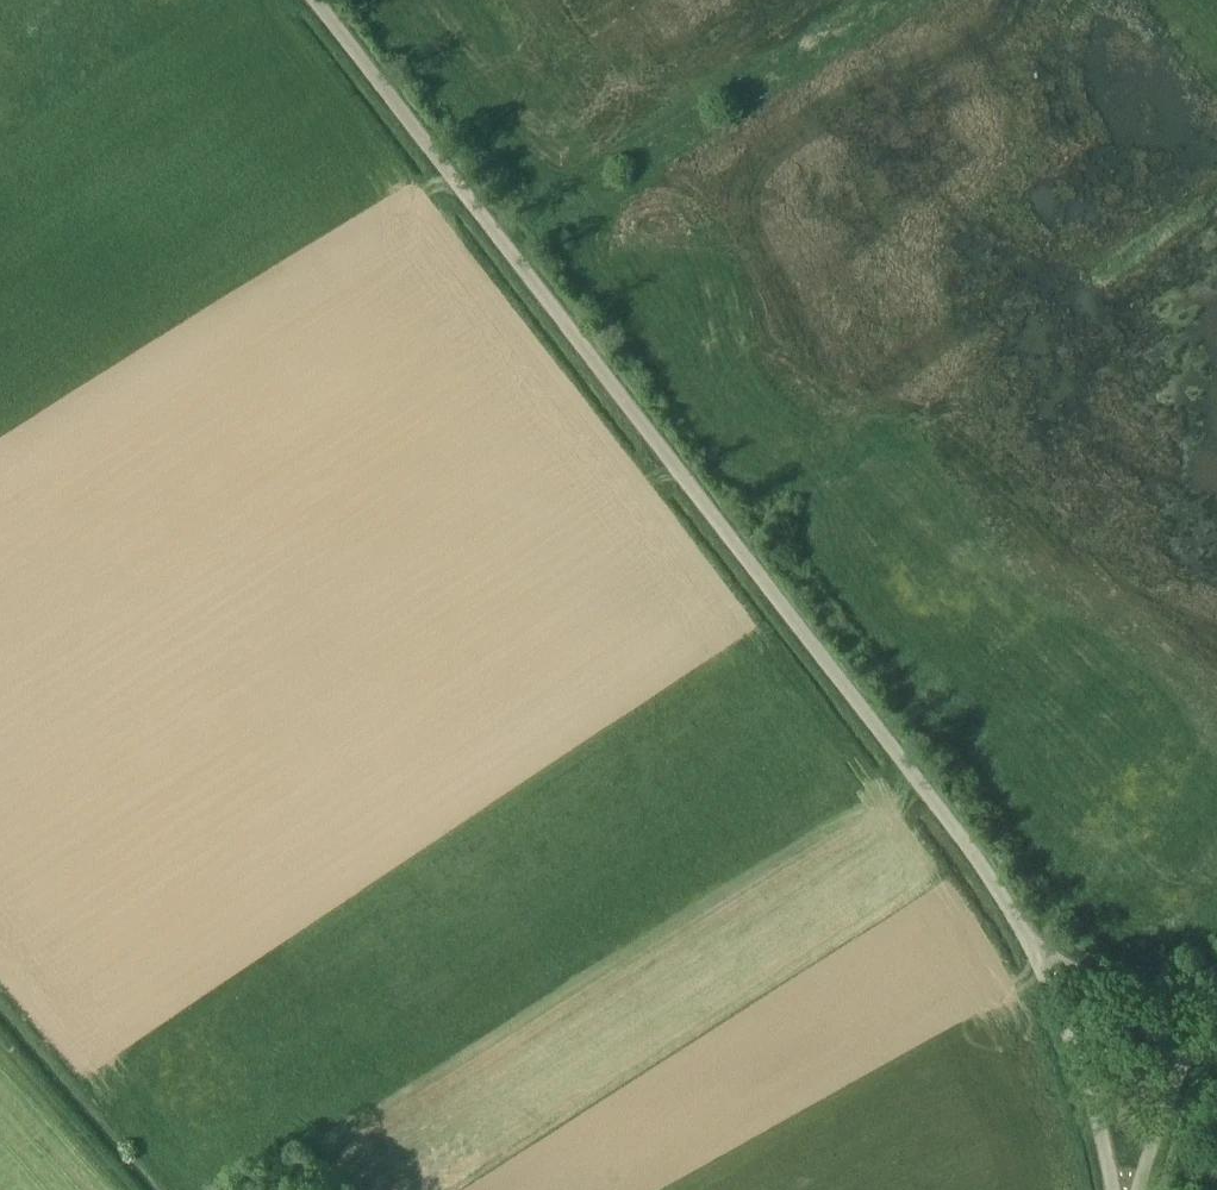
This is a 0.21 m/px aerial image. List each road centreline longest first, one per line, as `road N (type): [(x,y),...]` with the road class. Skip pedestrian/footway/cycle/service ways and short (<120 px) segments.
road 1 (unclassified): [(1041,959),(962,839),(315,0)]
road 2 (unclassified): [(1114,1189),(1106,1144),(1041,959)]
road 3 (unclassified): [(1142,1189),(1173,1084),(1216,986)]
road 4 (unclassified): [(1216,967),(1151,988),(1041,959)]

